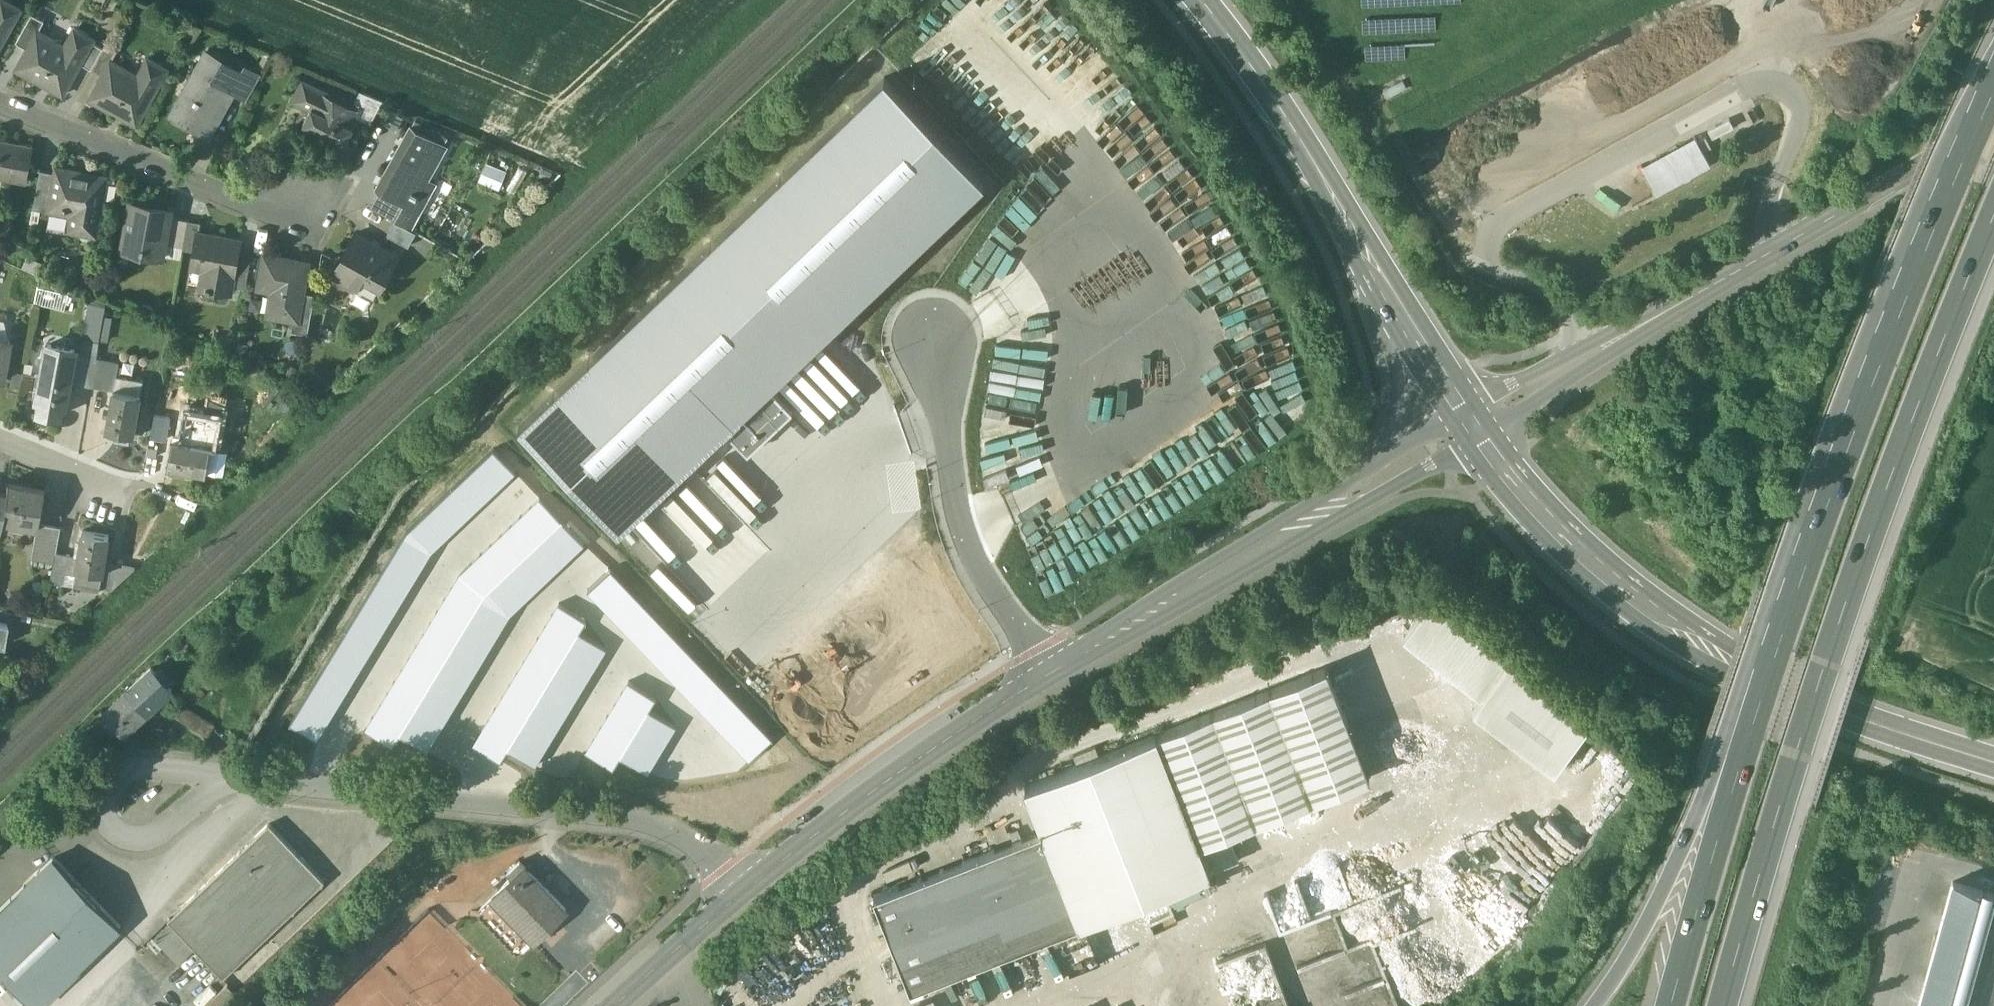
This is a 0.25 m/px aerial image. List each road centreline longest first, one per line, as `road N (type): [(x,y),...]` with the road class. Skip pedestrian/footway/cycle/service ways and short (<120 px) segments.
road 1 (motorway): [(1727,1005),(1823,665),(1993,206)]
road 2 (unclassified): [(739,893),(1050,672),(1343,500)]
road 3 (secondary): [(1993,772),(1847,726),(1700,656),(1591,570),(1469,428)]
road 4 (motorway): [(1993,84),(1925,238),(1778,648)]
road 5 (unclassified): [(1469,428),(1993,129)]
road 6 (unclassified): [(739,893),(666,830),(580,811),(224,776)]
road 7 (motorway): [(1778,648),(1739,687),(1698,815),(1592,1005)]
road 8 (motorway): [(1778,648),(1673,1005)]
road 9 (secondary): [(1193,0),(1291,133),(1387,300)]
road 10 (residential): [(0,105),(290,221)]
road 11 (unclassified): [(224,776),(163,835),(120,840),(107,829),(105,796),(127,771),(182,771)]
road 12 (unclassified): [(1387,300),(1394,379),(1384,435),(1343,500)]
road 13 (unclassified): [(739,893),(617,1005)]
road 14 (secondary): [(1387,300),(1469,428)]
road 15 (unclassified): [(1343,500),(1469,428)]
road 16 (residential): [(0,442),(121,493)]

